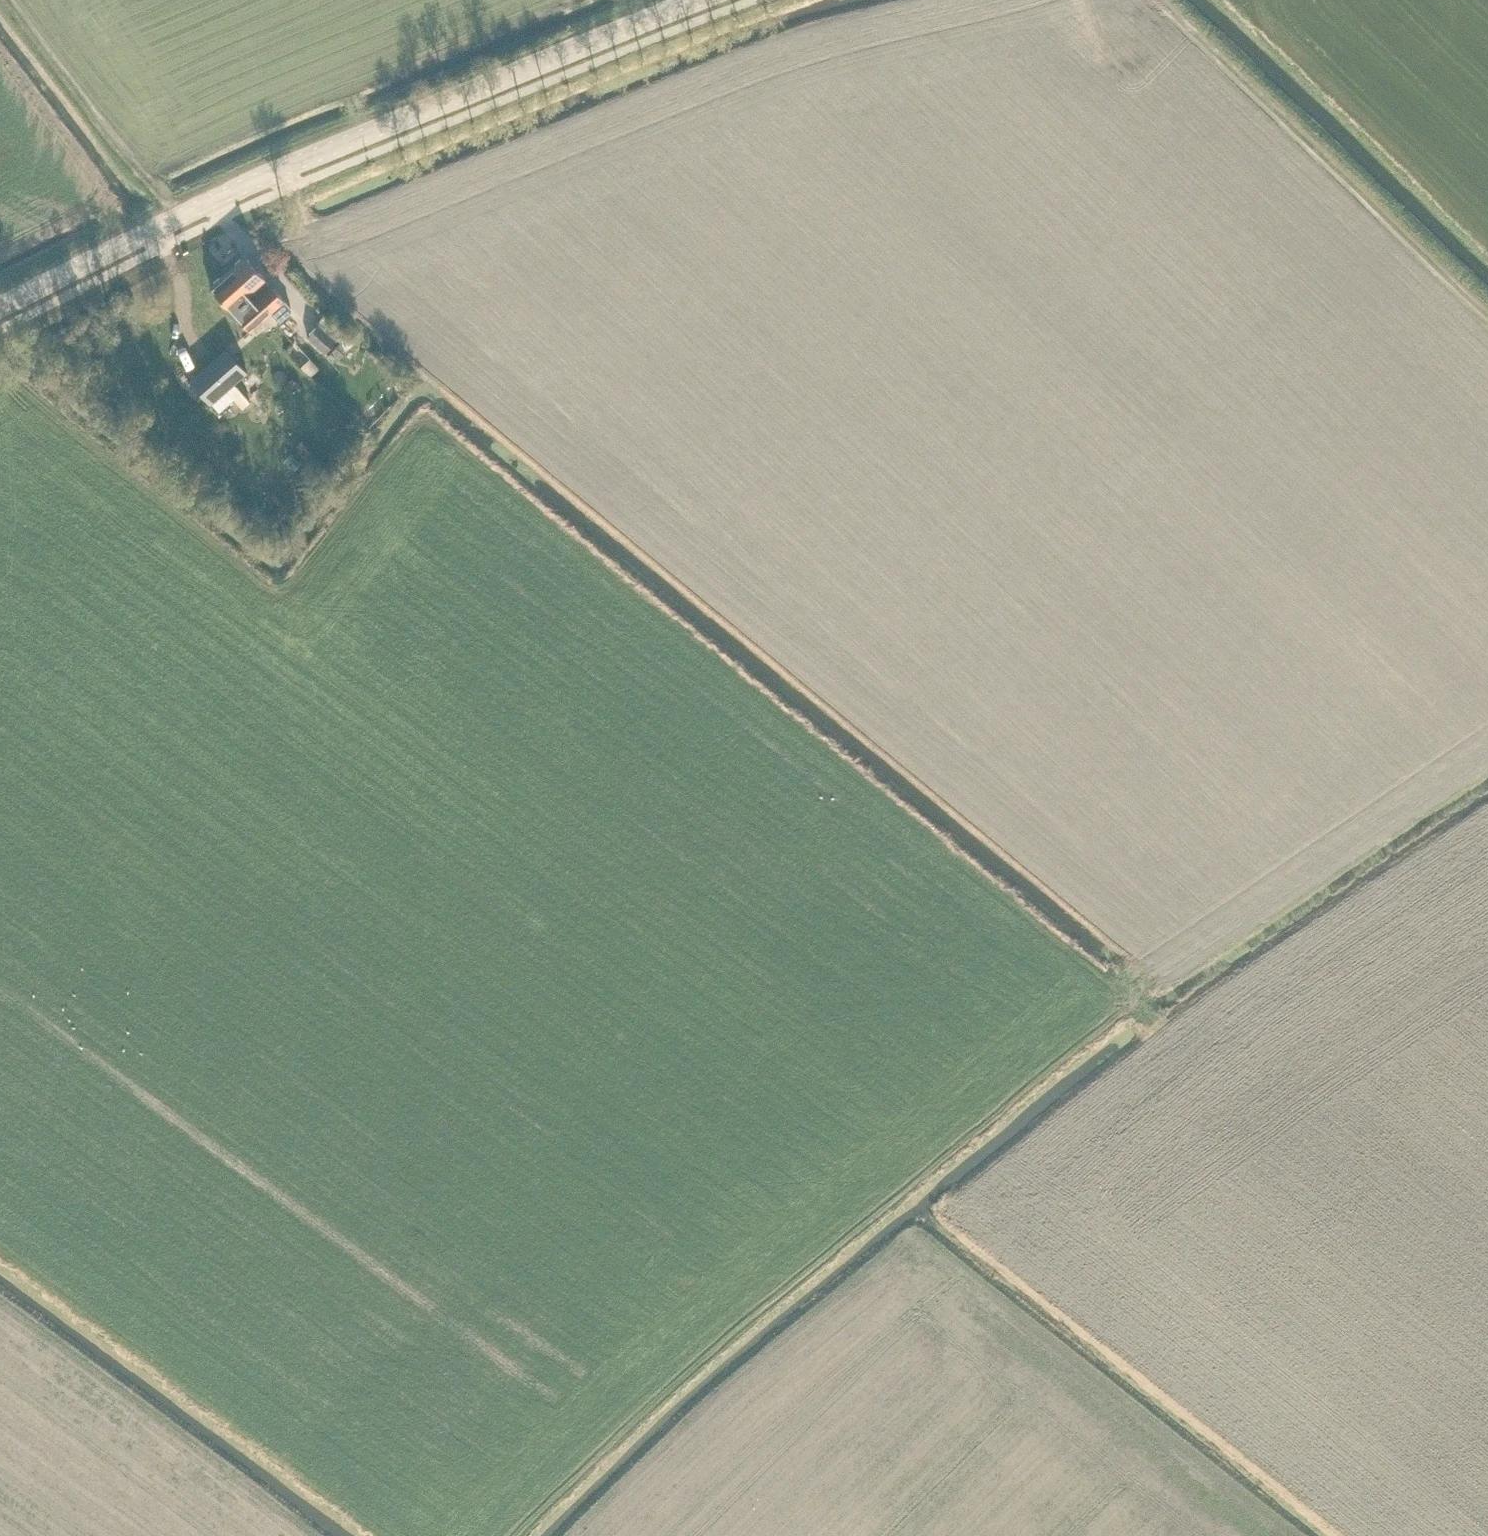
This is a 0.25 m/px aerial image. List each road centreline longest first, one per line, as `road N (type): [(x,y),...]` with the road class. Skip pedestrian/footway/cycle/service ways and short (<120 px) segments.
road 1 (tertiary): [(0,307),(216,199),(702,0)]

